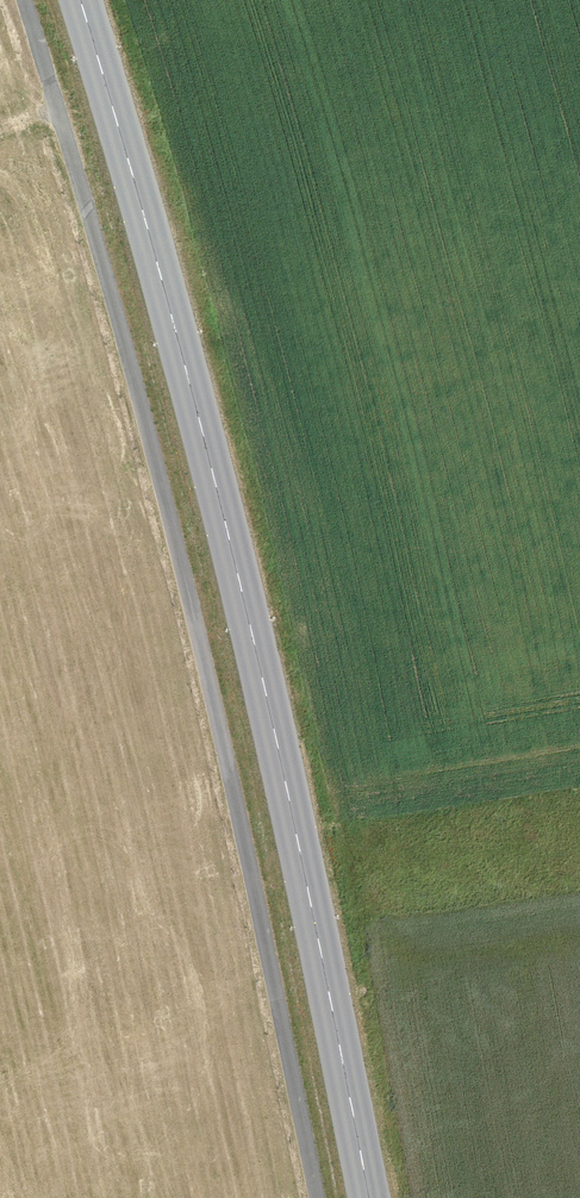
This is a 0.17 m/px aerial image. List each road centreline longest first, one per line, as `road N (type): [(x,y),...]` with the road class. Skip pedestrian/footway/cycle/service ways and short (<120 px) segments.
road 1 (track): [(25,0),(178,546),(317,1197)]
road 2 (primary): [(80,0),(243,598),(369,1197)]

